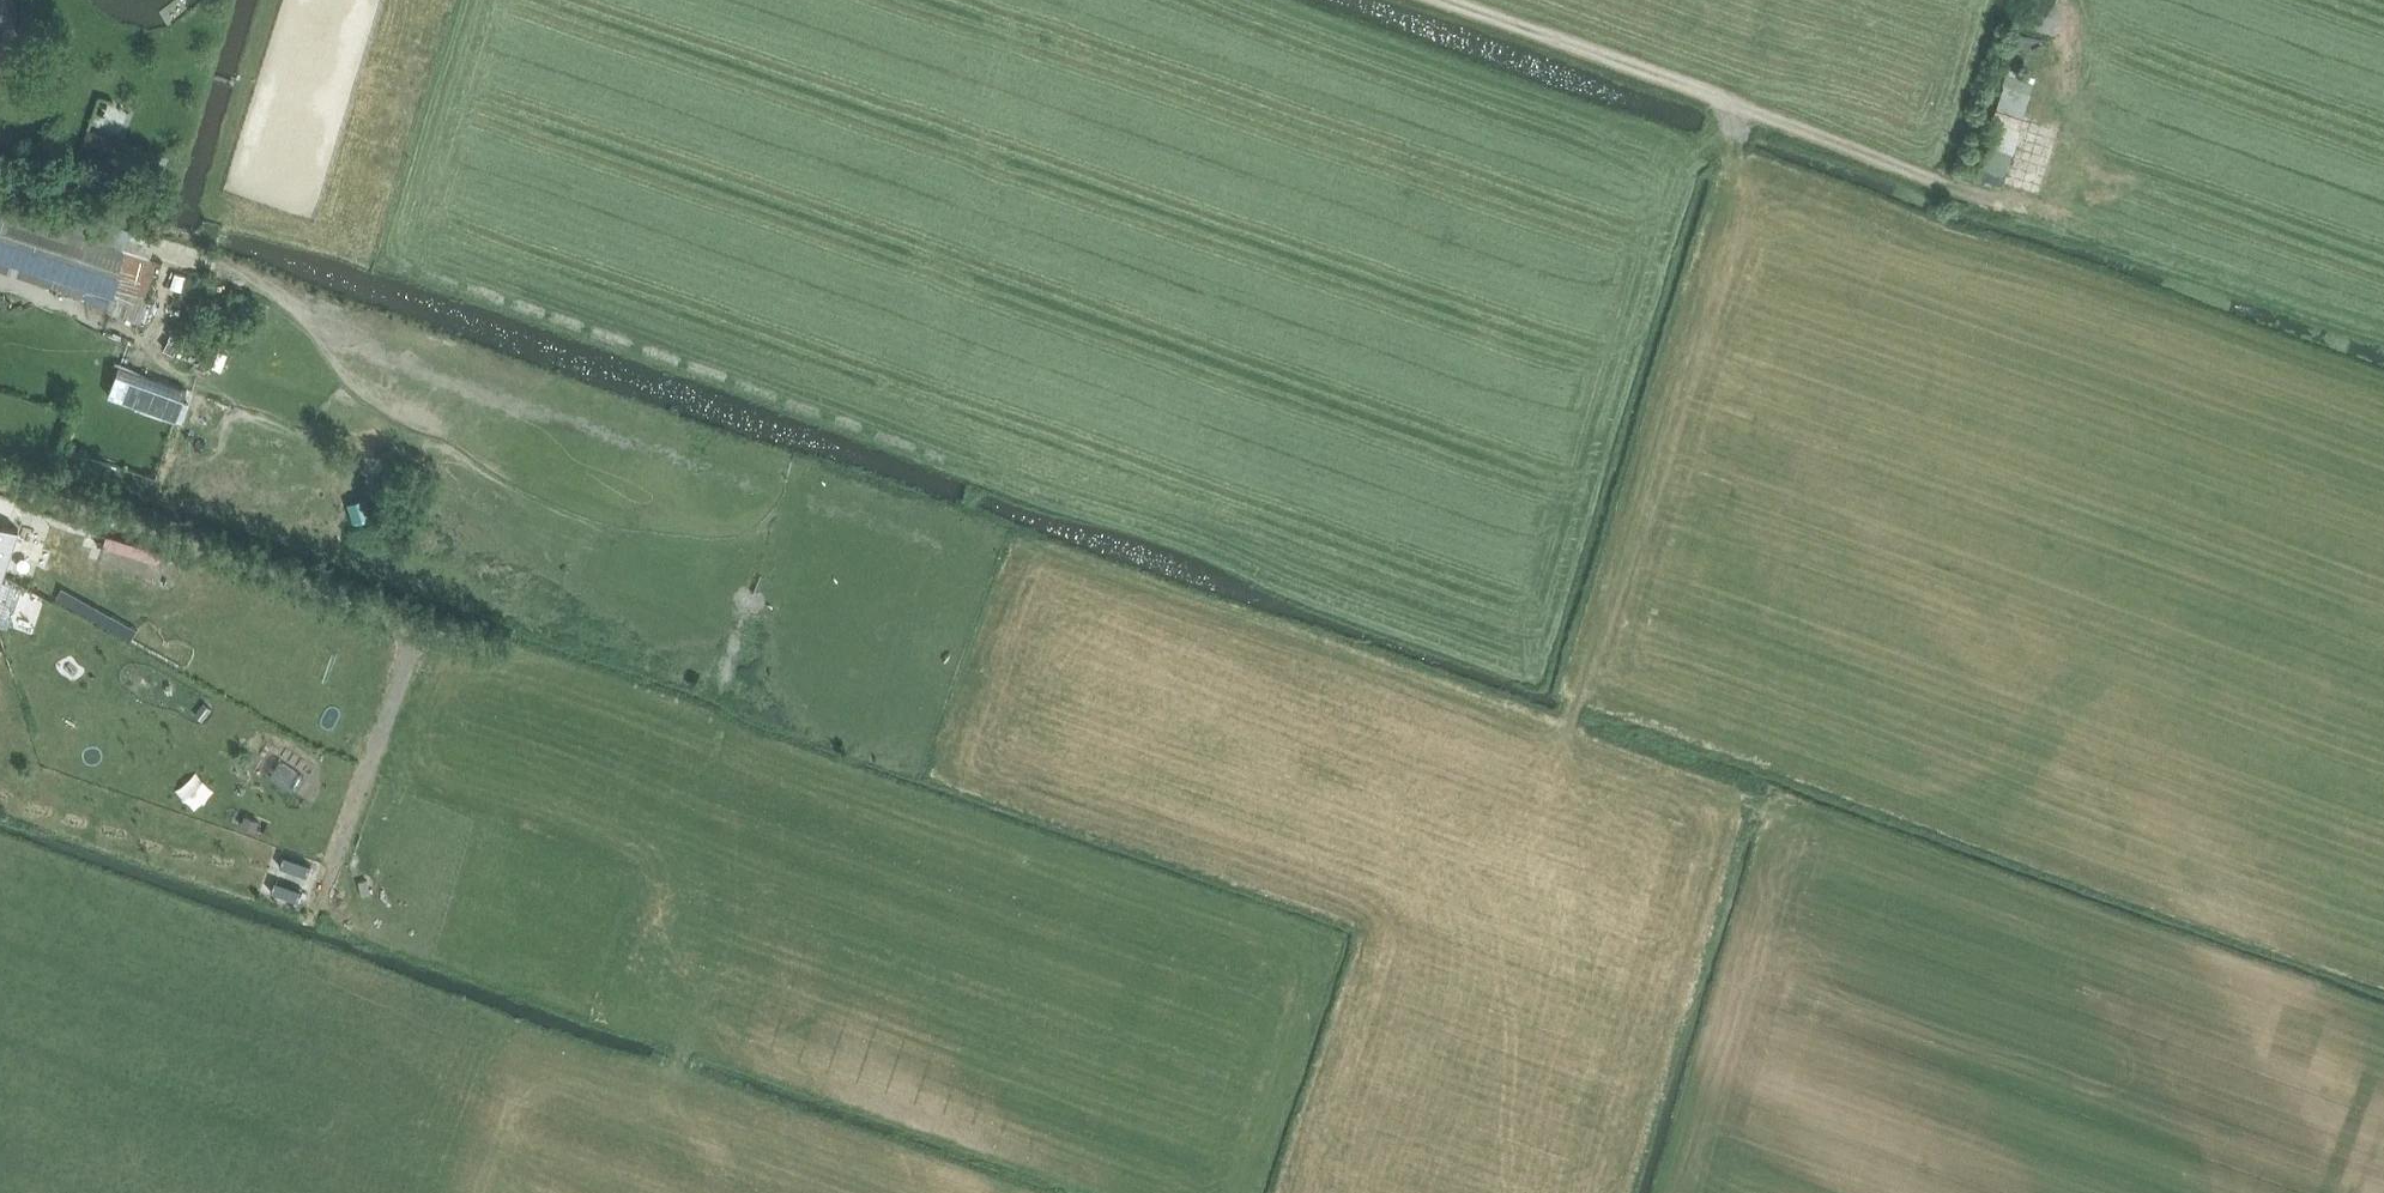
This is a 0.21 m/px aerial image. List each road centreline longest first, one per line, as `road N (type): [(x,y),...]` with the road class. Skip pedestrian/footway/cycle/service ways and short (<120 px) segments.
road 1 (track): [(2015,204),(1430,0)]

